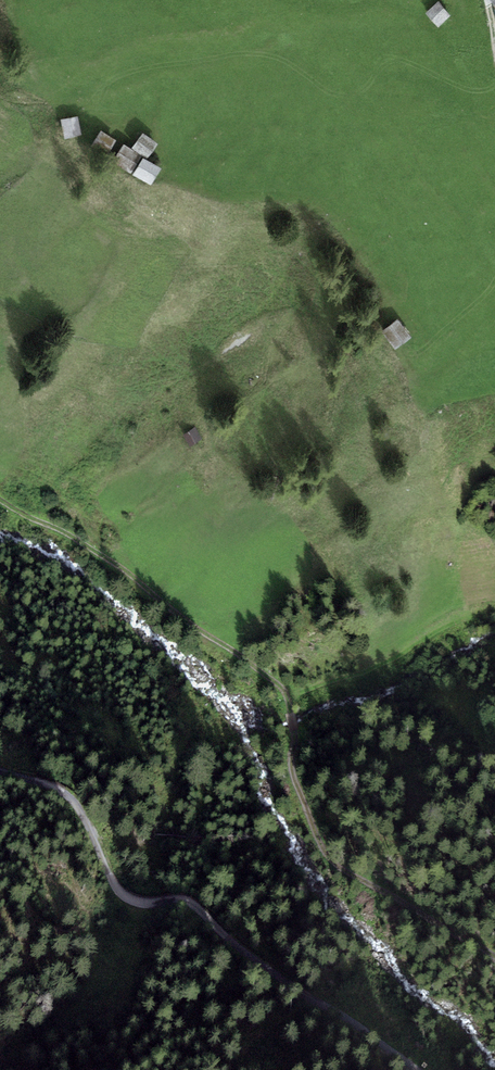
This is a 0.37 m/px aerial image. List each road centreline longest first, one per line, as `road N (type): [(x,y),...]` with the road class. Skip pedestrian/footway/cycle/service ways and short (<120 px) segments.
road 1 (track): [(494,954),(365,882),(310,819),(291,769),(295,731),(286,694),(0,506)]
road 2 (track): [(0,768),(77,804),(120,903),(136,913),(186,900),(315,1005),(424,1069)]

